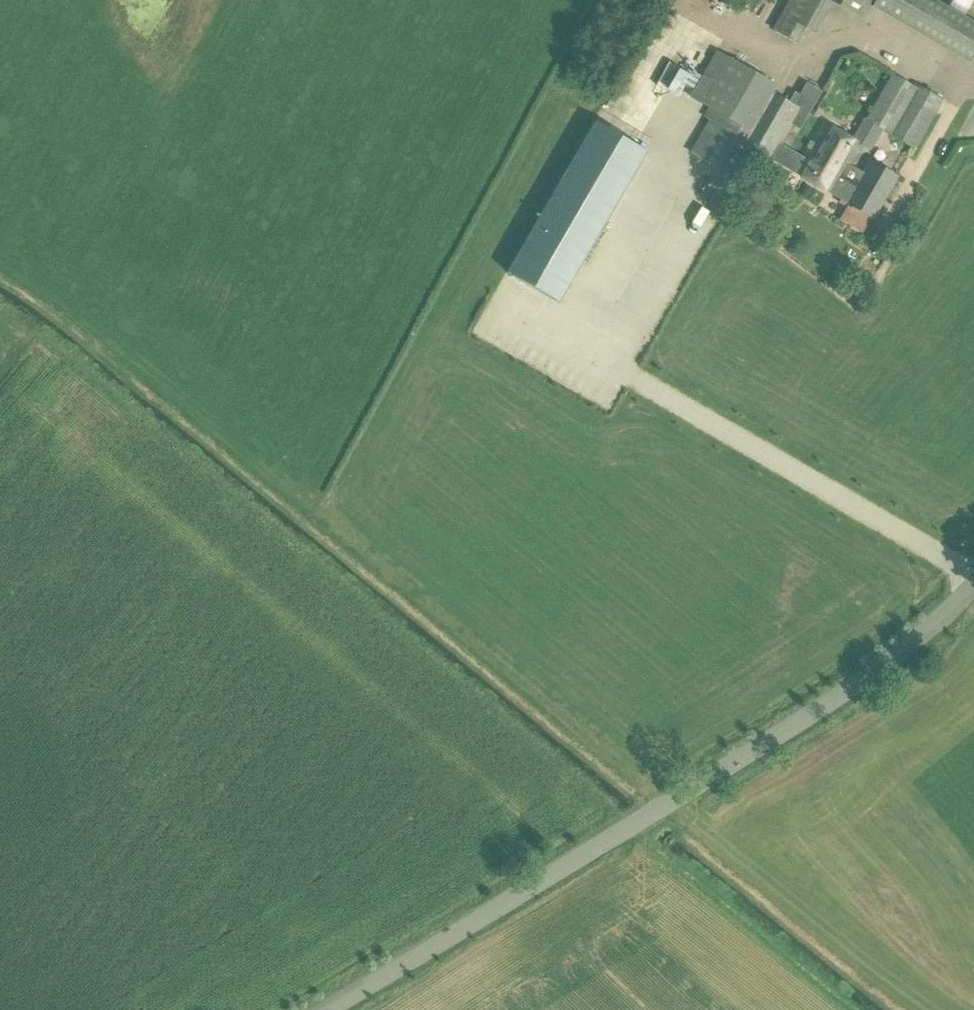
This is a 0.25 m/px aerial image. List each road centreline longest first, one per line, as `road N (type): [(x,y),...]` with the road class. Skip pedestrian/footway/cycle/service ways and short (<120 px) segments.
road 1 (tertiary): [(973,585),(878,671),(324,1009)]

